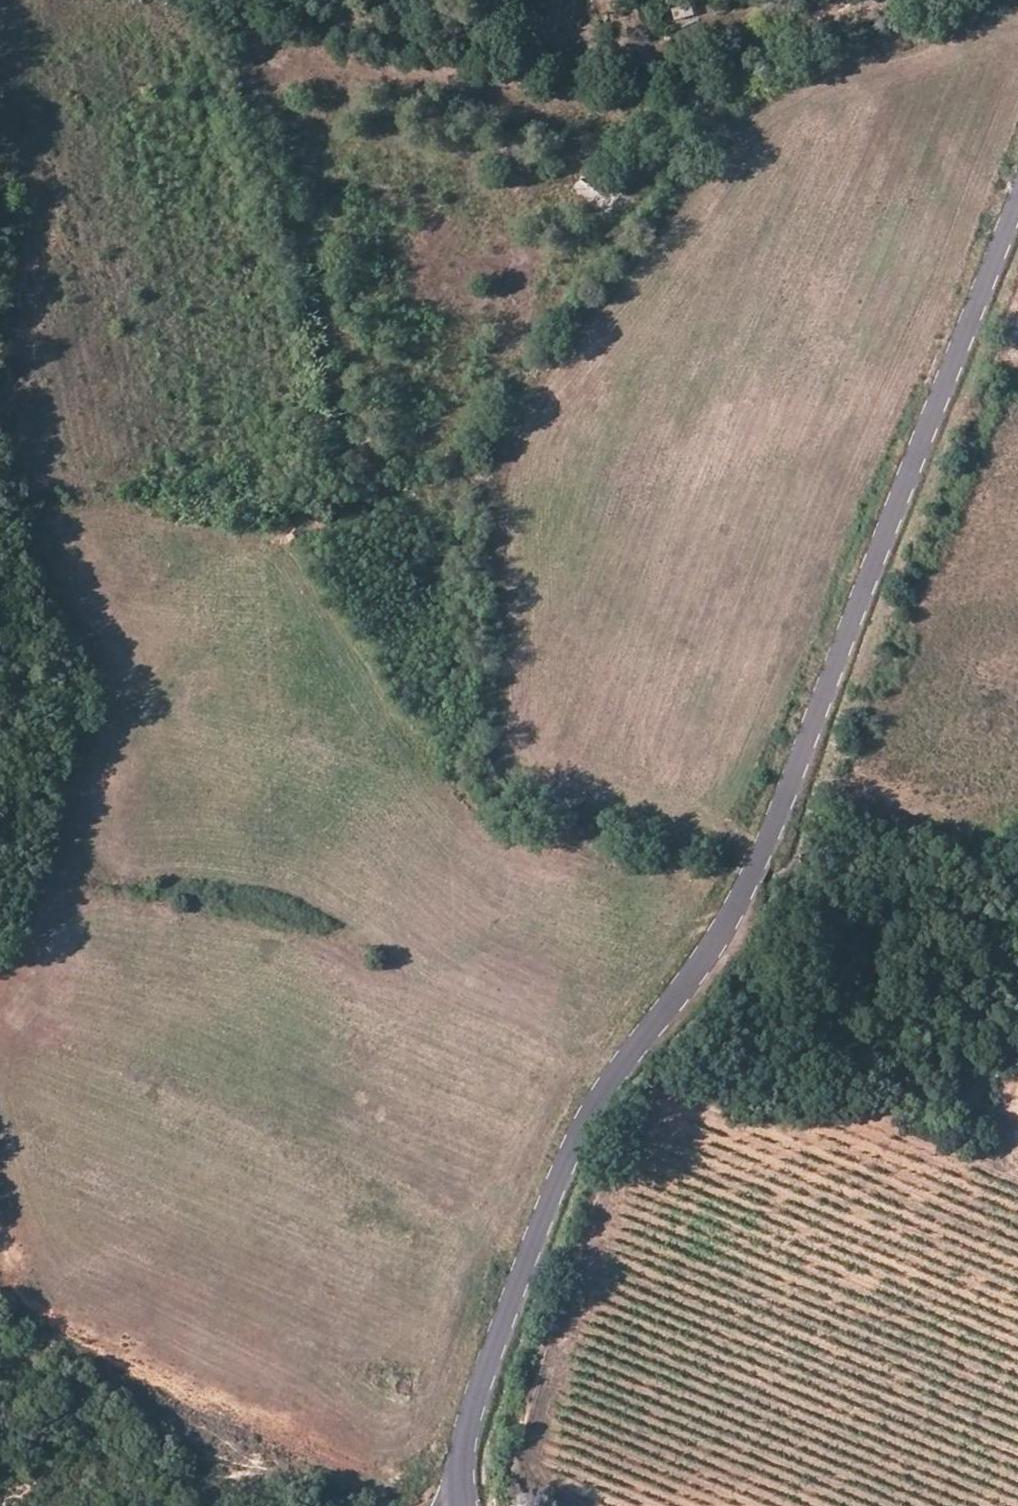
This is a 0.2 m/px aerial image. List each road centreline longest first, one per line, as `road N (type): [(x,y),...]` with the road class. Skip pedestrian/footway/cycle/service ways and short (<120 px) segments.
road 1 (tertiary): [(468,1505),(462,1464),(469,1419),(573,1150),(623,1062),(745,898),(1017,197)]
road 2 (track): [(850,0),(734,69),(697,114)]

